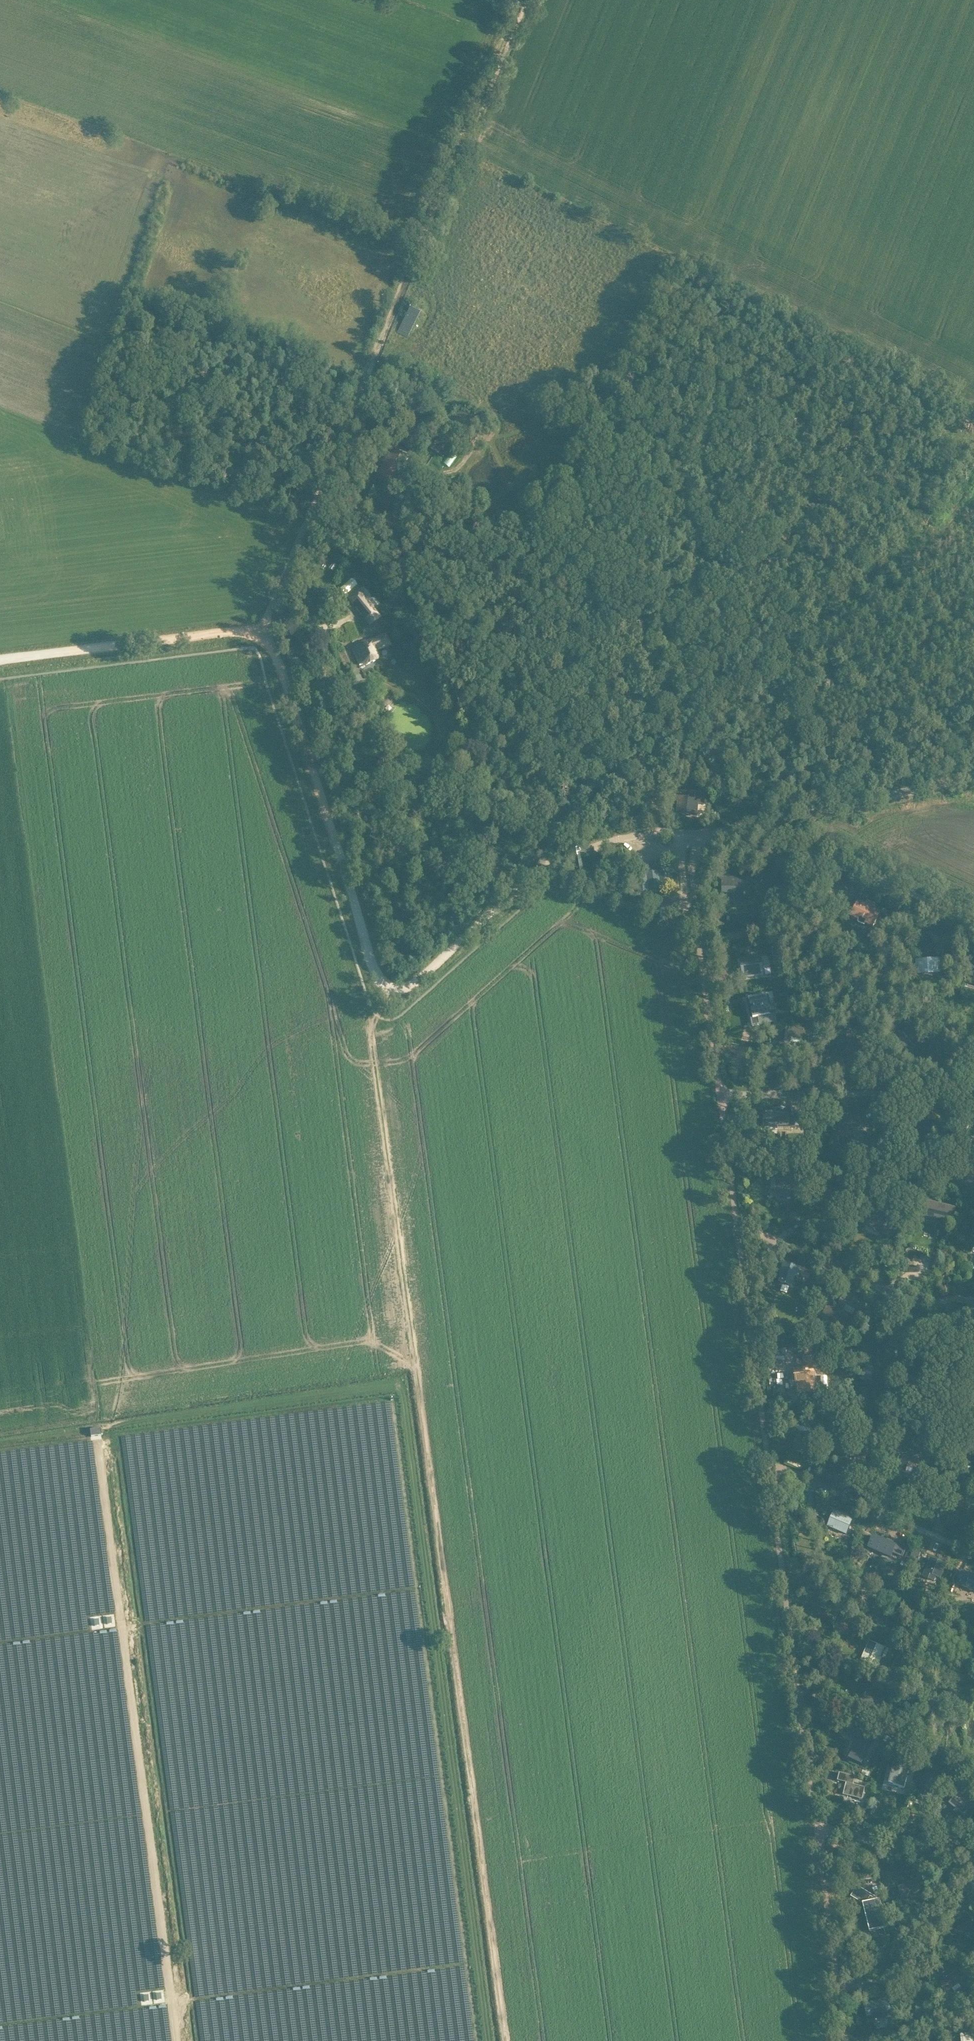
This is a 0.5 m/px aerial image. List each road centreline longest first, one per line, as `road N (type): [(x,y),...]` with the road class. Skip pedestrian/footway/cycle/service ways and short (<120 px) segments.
road 1 (unclassified): [(618,839),(573,851),(387,1002),(270,625),(0,661)]
road 2 (track): [(515,0),(262,627)]
road 3 (residential): [(817,1821),(769,1467)]
road 4 (residential): [(736,1225),(973,1334)]
road 5 (residential): [(769,1467),(736,1225)]
road 6 (residential): [(769,1467),(973,1560)]
road 7 (residential): [(719,1102),(943,1095)]
road 8 (residential): [(846,2040),(817,1821)]
road 9 (unclassified): [(758,822),(973,778)]
road 10 (residential): [(719,1102),(698,934)]
road 11 (residential): [(973,1883),(904,1846),(817,1821)]
road 12 (residential): [(973,920),(821,851)]
road 13 (residential): [(821,851),(774,927),(698,934)]
road 14 (residential): [(736,1225),(719,1102)]

